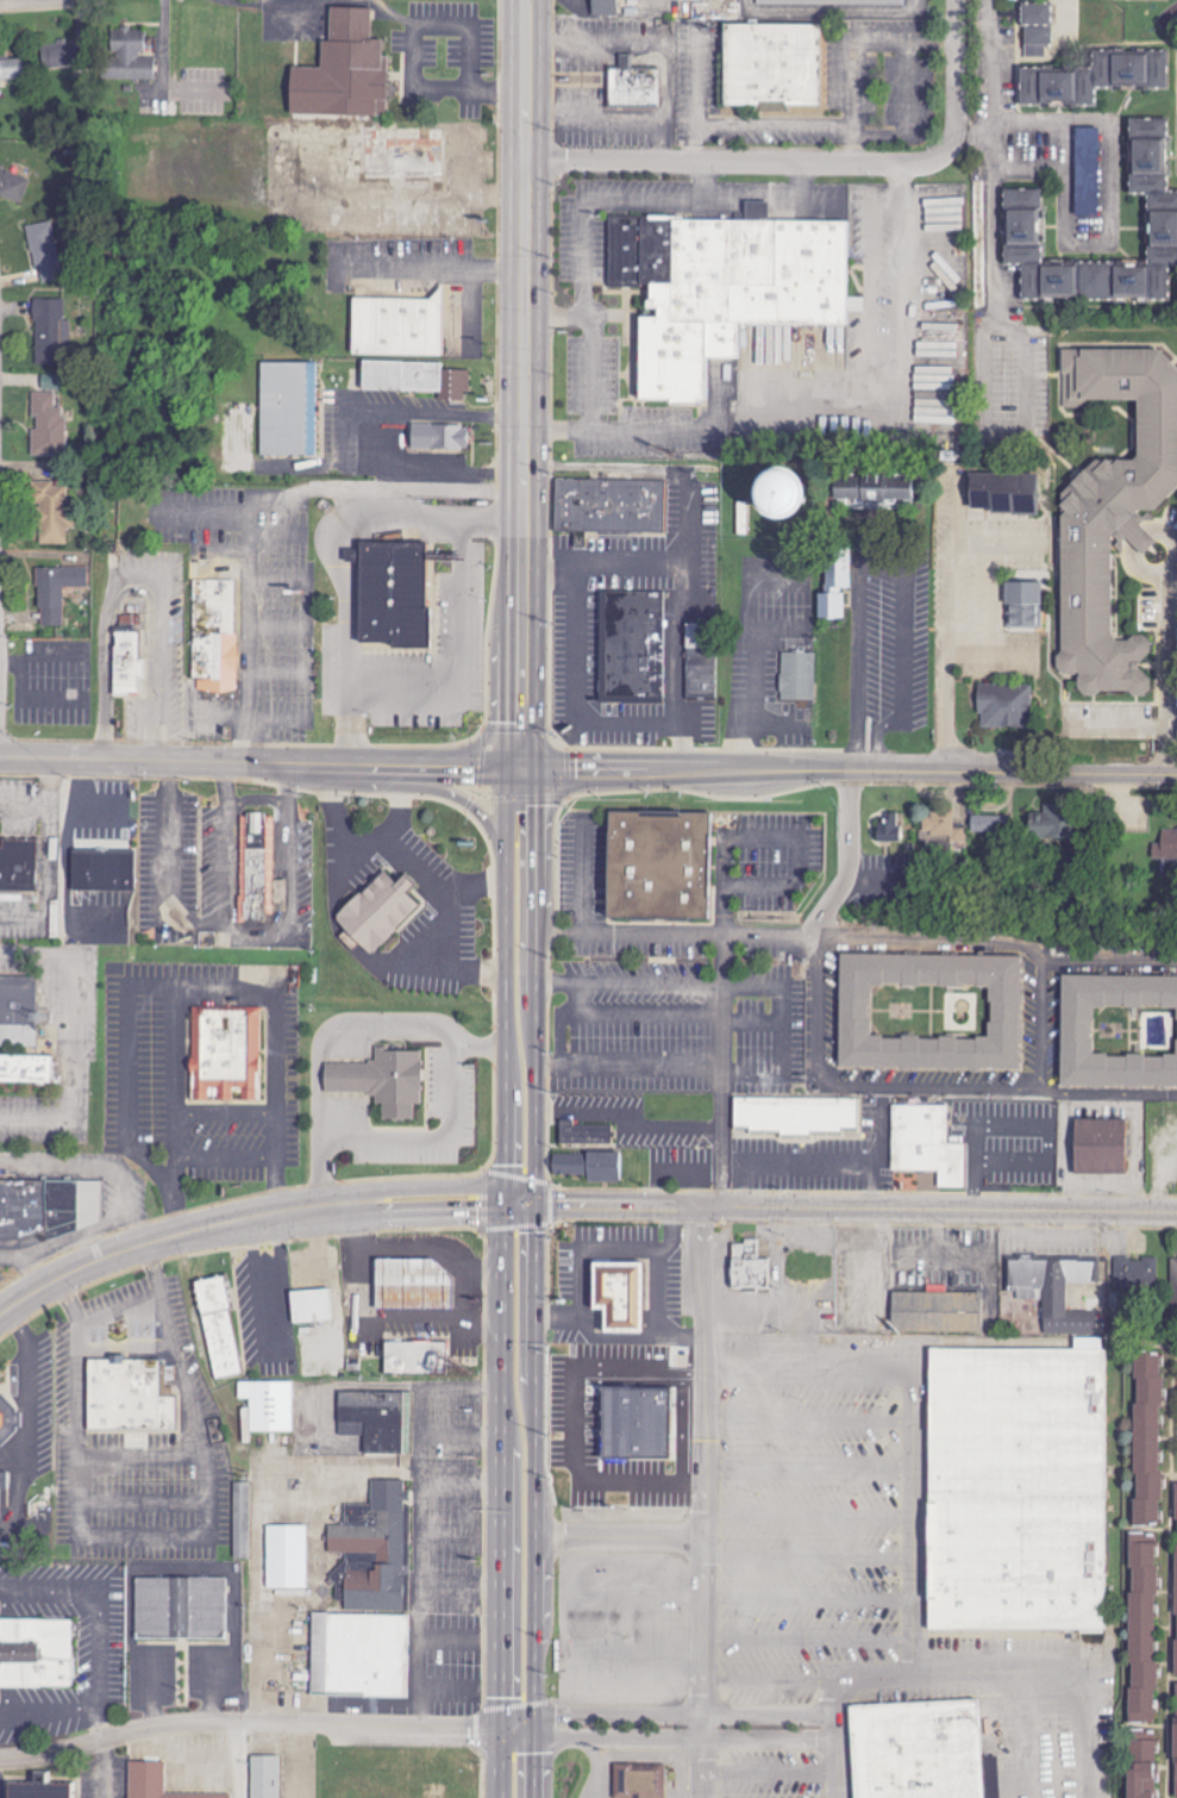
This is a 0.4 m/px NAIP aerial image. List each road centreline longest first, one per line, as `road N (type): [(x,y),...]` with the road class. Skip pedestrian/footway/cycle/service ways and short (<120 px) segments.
road 1 (primary): [(514,1541),(516,766)]
road 2 (primary): [(516,766),(524,0)]
road 3 (tertiary): [(0,1319),(35,1293),(155,1242),(351,1210),(700,1207)]
road 4 (tertiary): [(516,766),(1176,775)]
road 5 (residential): [(0,1758),(199,1722),(514,1731)]
road 6 (tertiary): [(0,759),(516,766)]
road 7 (tertiary): [(700,1207),(1176,1212)]
road 8 (residential): [(943,152),(921,163),(879,164),(525,160)]
road 9 (primary): [(514,1797),(514,1541)]
road 10 (residential): [(851,772),(850,872),(819,942)]
road 11 (residential): [(957,0),(957,130),(943,152)]

